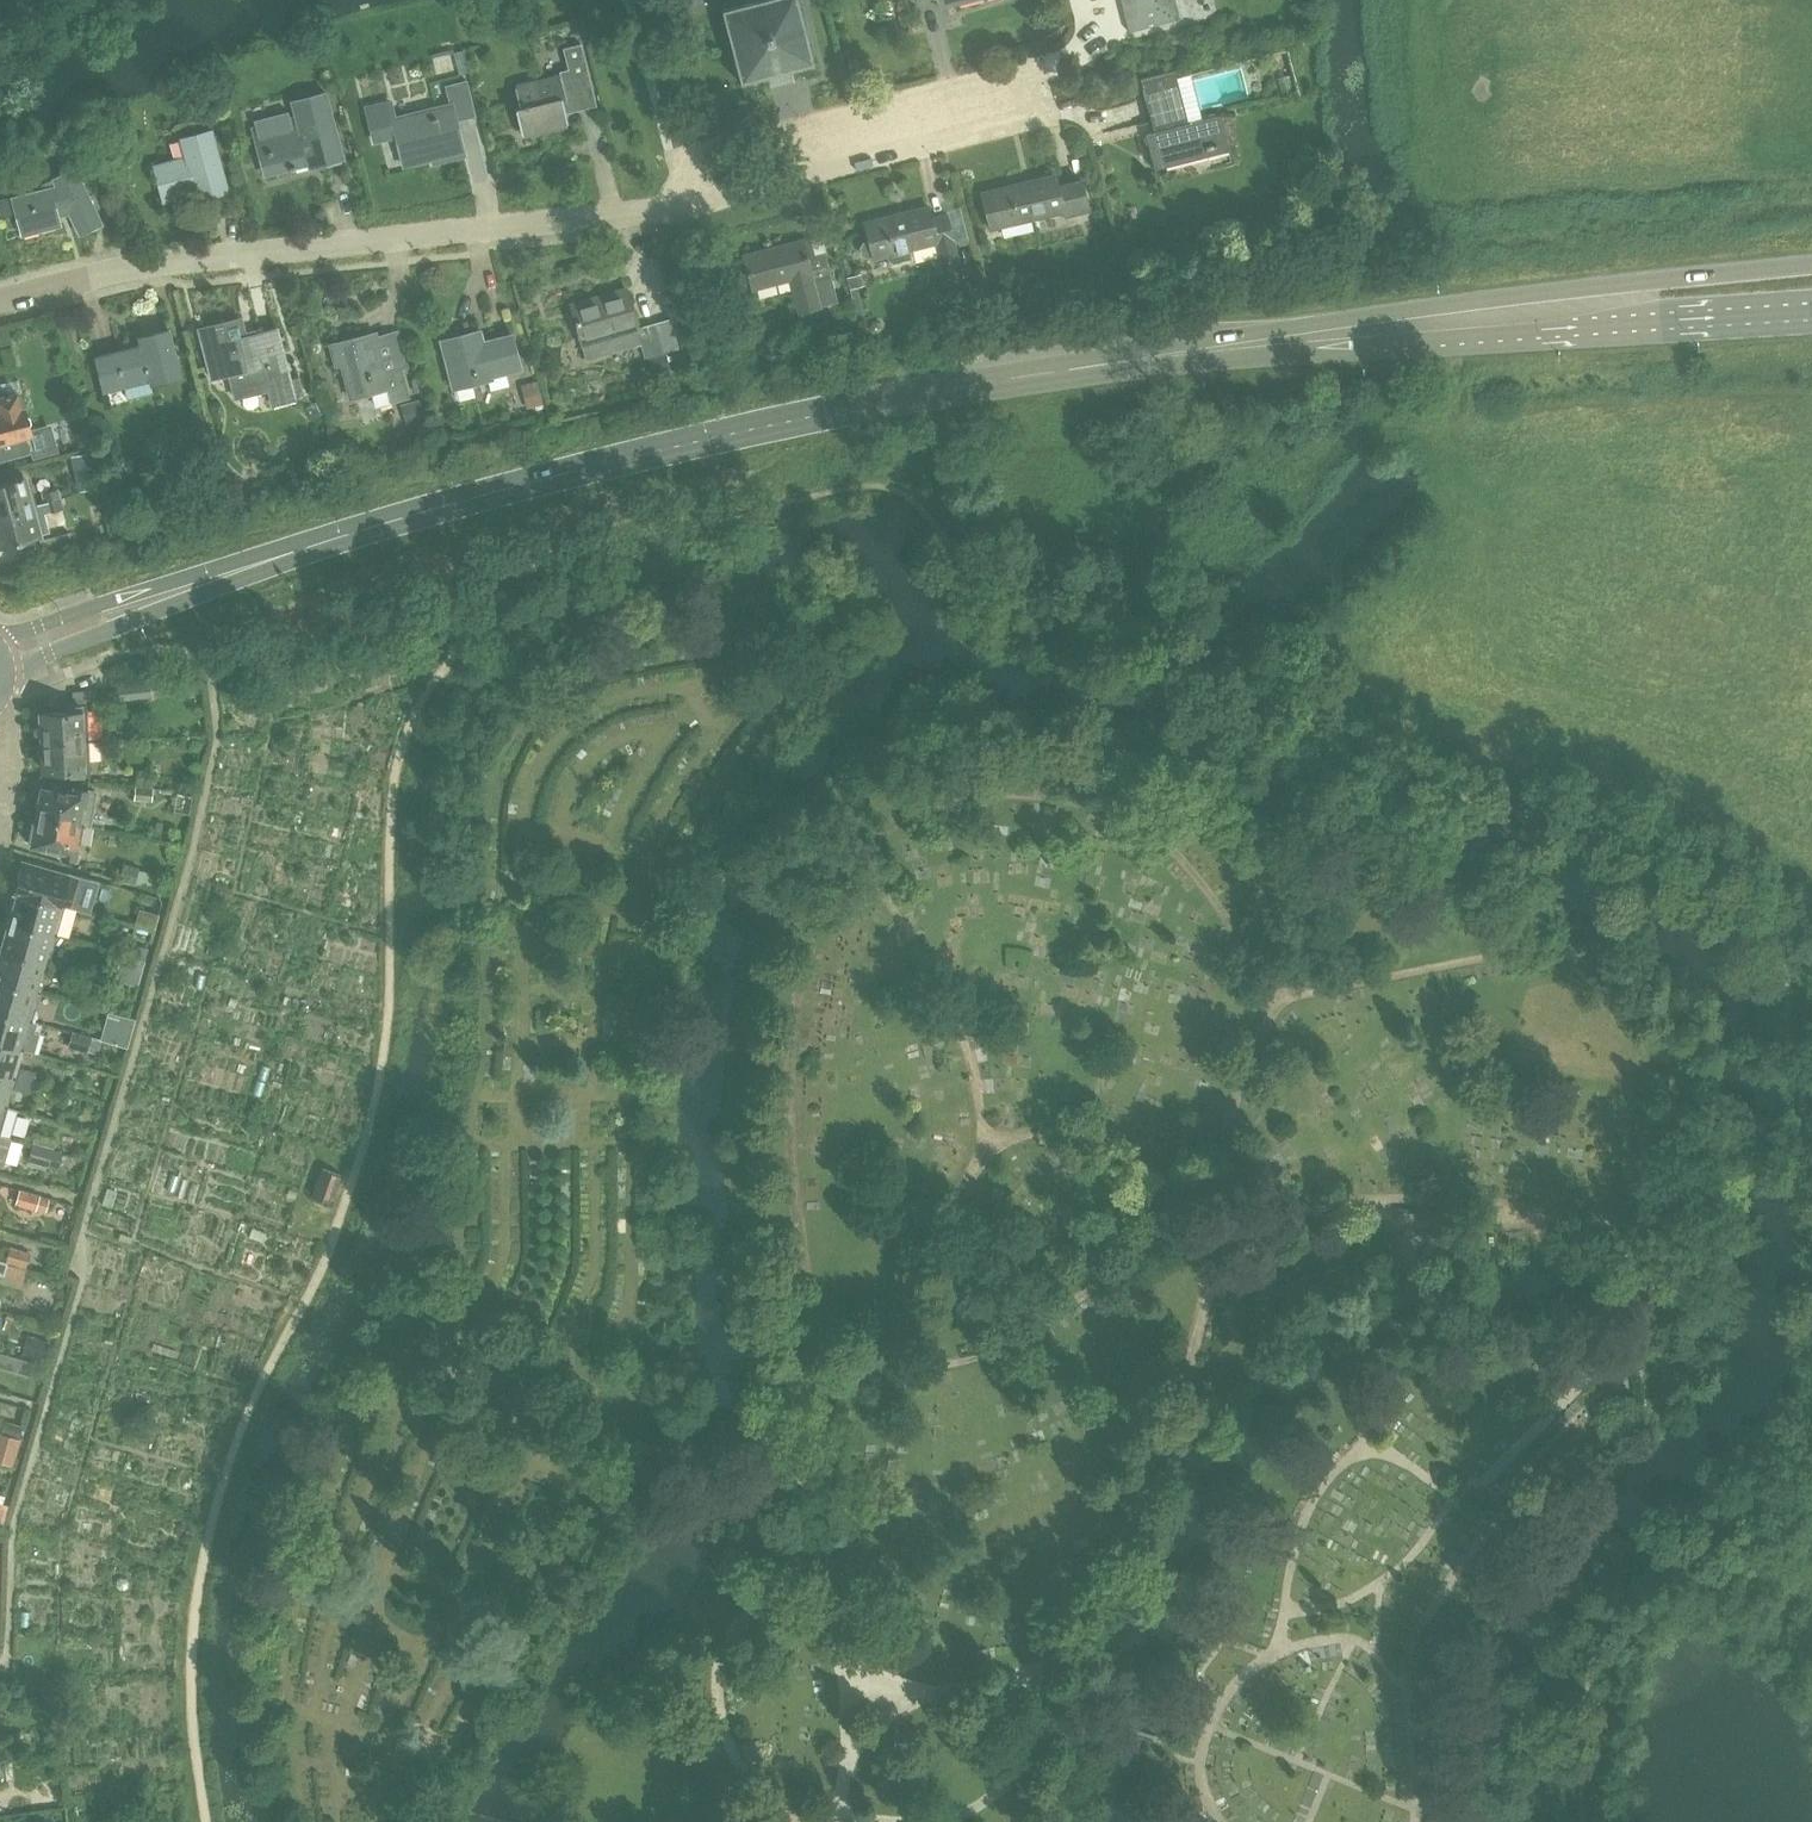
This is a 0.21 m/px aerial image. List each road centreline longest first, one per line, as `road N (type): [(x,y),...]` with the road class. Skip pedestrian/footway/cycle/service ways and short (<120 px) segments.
road 1 (residential): [(0,300),(167,262),(656,211),(1047,109)]
road 2 (tertiary): [(280,556),(672,447),(880,403),(1240,346)]
road 3 (tertiary): [(1811,265),(1642,279),(1240,346)]
road 4 (tertiary): [(1240,346),(1811,311)]
road 5 (tertiary): [(5,673),(280,556)]
road 6 (tertiary): [(280,556),(233,562),(0,637)]

